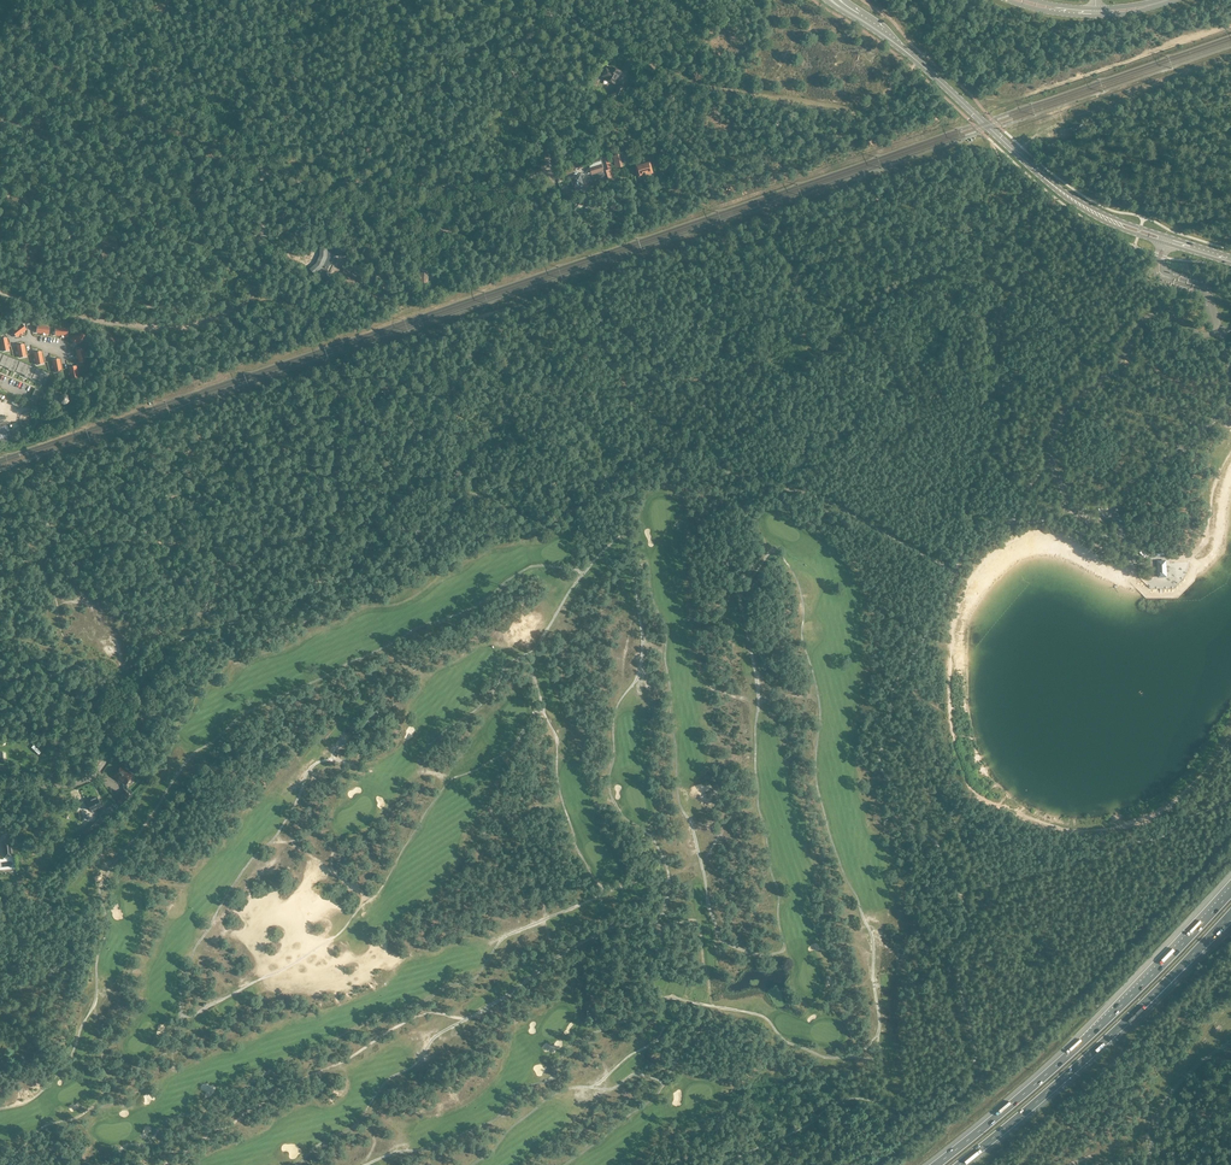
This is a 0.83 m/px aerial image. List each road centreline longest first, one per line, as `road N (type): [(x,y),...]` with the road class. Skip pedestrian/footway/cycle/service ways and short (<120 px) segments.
road 1 (motorway): [(1230,892),(1086,1038),(933,1164)]
road 2 (track): [(154,124),(302,182),(500,193),(518,187)]
road 3 (motorway): [(962,1164),(1099,1048),(1230,912)]
road 4 (track): [(32,309),(158,329),(196,324),(243,303),(252,293),(265,171)]
road 5 (track): [(767,215),(438,334)]
road 6 (primary): [(850,13),(910,55),(1047,181)]
road 7 (track): [(677,74),(724,90),(856,111),(911,67)]
road 8 (track): [(999,148),(960,151),(767,215)]
road 9 (track): [(1005,101),(1230,26)]
road 10 (track): [(401,0),(362,46),(298,86),(265,171)]
road 11 (track): [(1029,141),(1230,57)]
road 12 (primary): [(1047,181),(1111,225),(1230,264)]
road 13 (primary): [(1230,256),(1112,217),(1047,181)]
road 14 (track): [(1040,134),(1063,142),(1134,138),(1215,155)]
road 15 (track): [(0,62),(154,124)]
road 16 (residential): [(537,0),(677,74)]
road 17 (unclassified): [(1230,1042),(1173,1090),(1145,1164)]
road 18 (track): [(370,535),(337,497),(338,409)]

